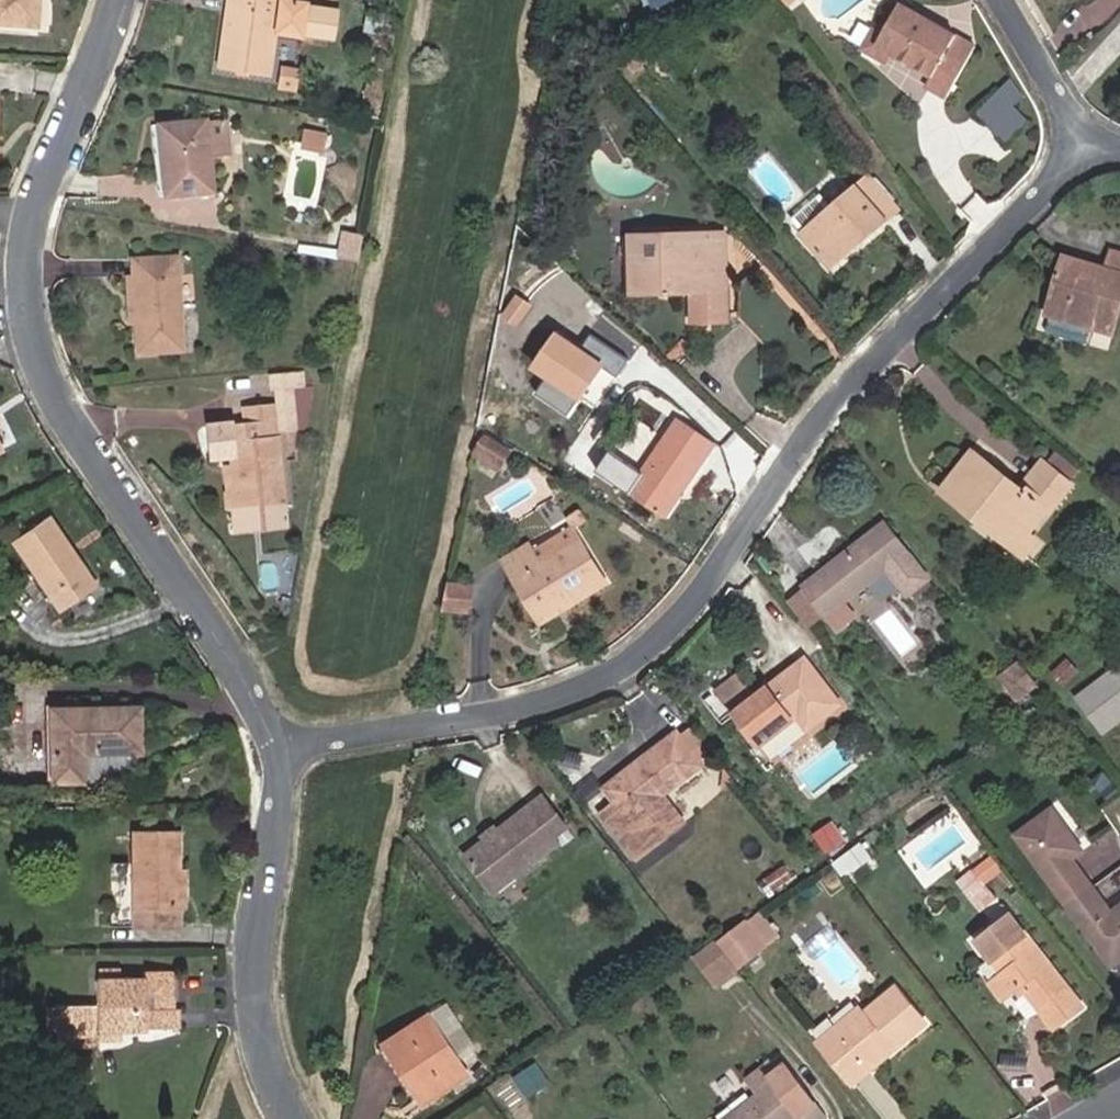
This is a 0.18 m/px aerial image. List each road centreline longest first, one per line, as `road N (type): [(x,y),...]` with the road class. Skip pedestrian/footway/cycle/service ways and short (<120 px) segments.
road 1 (residential): [(274,746),(504,707),(591,681),(650,644),(835,397),(1085,151)]
road 2 (residential): [(119,0),(47,166),(24,286),(34,342),(50,392),(262,710),(274,746)]
road 3 (residential): [(274,746),(279,813),(258,1002),(273,1073),(296,1118)]
road 4 (residential): [(1001,0),(1085,151)]

